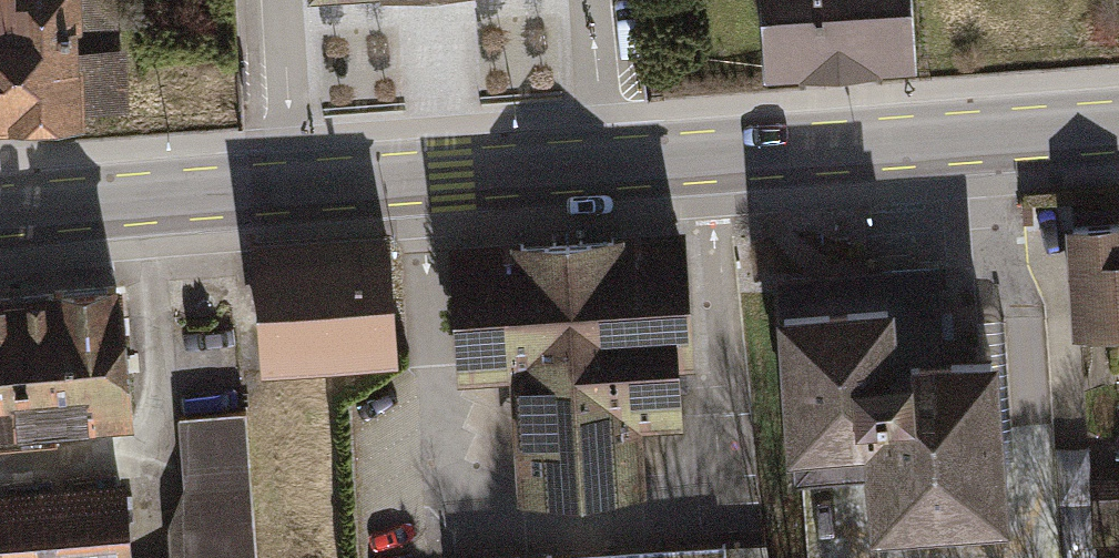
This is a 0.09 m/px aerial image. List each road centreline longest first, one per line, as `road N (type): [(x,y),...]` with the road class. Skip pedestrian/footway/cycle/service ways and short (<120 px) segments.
road 1 (primary): [(1118,127),(0,216)]

